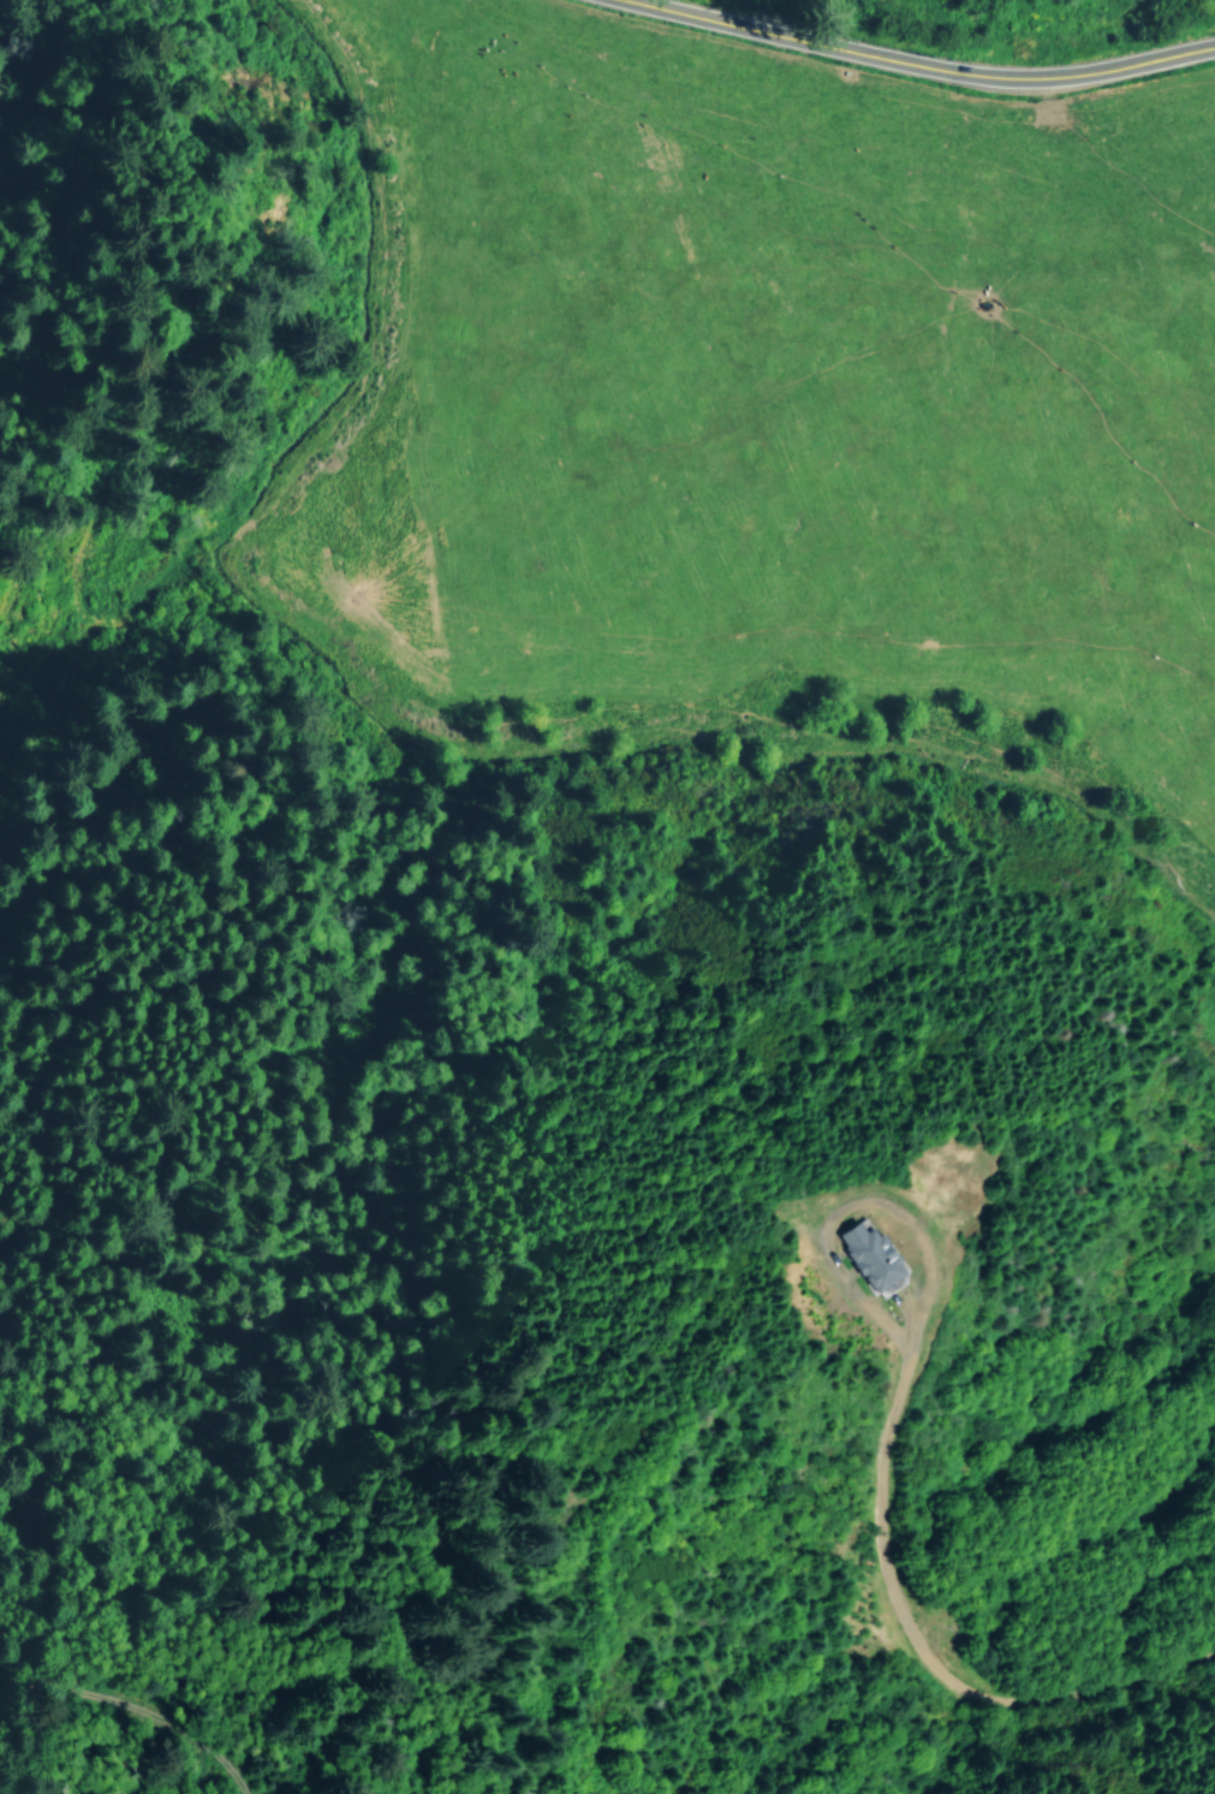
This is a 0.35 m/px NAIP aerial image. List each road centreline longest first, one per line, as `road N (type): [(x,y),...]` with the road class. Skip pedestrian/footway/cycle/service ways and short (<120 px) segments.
road 1 (tertiary): [(1214,43),(1088,67),(977,71),(637,0)]

